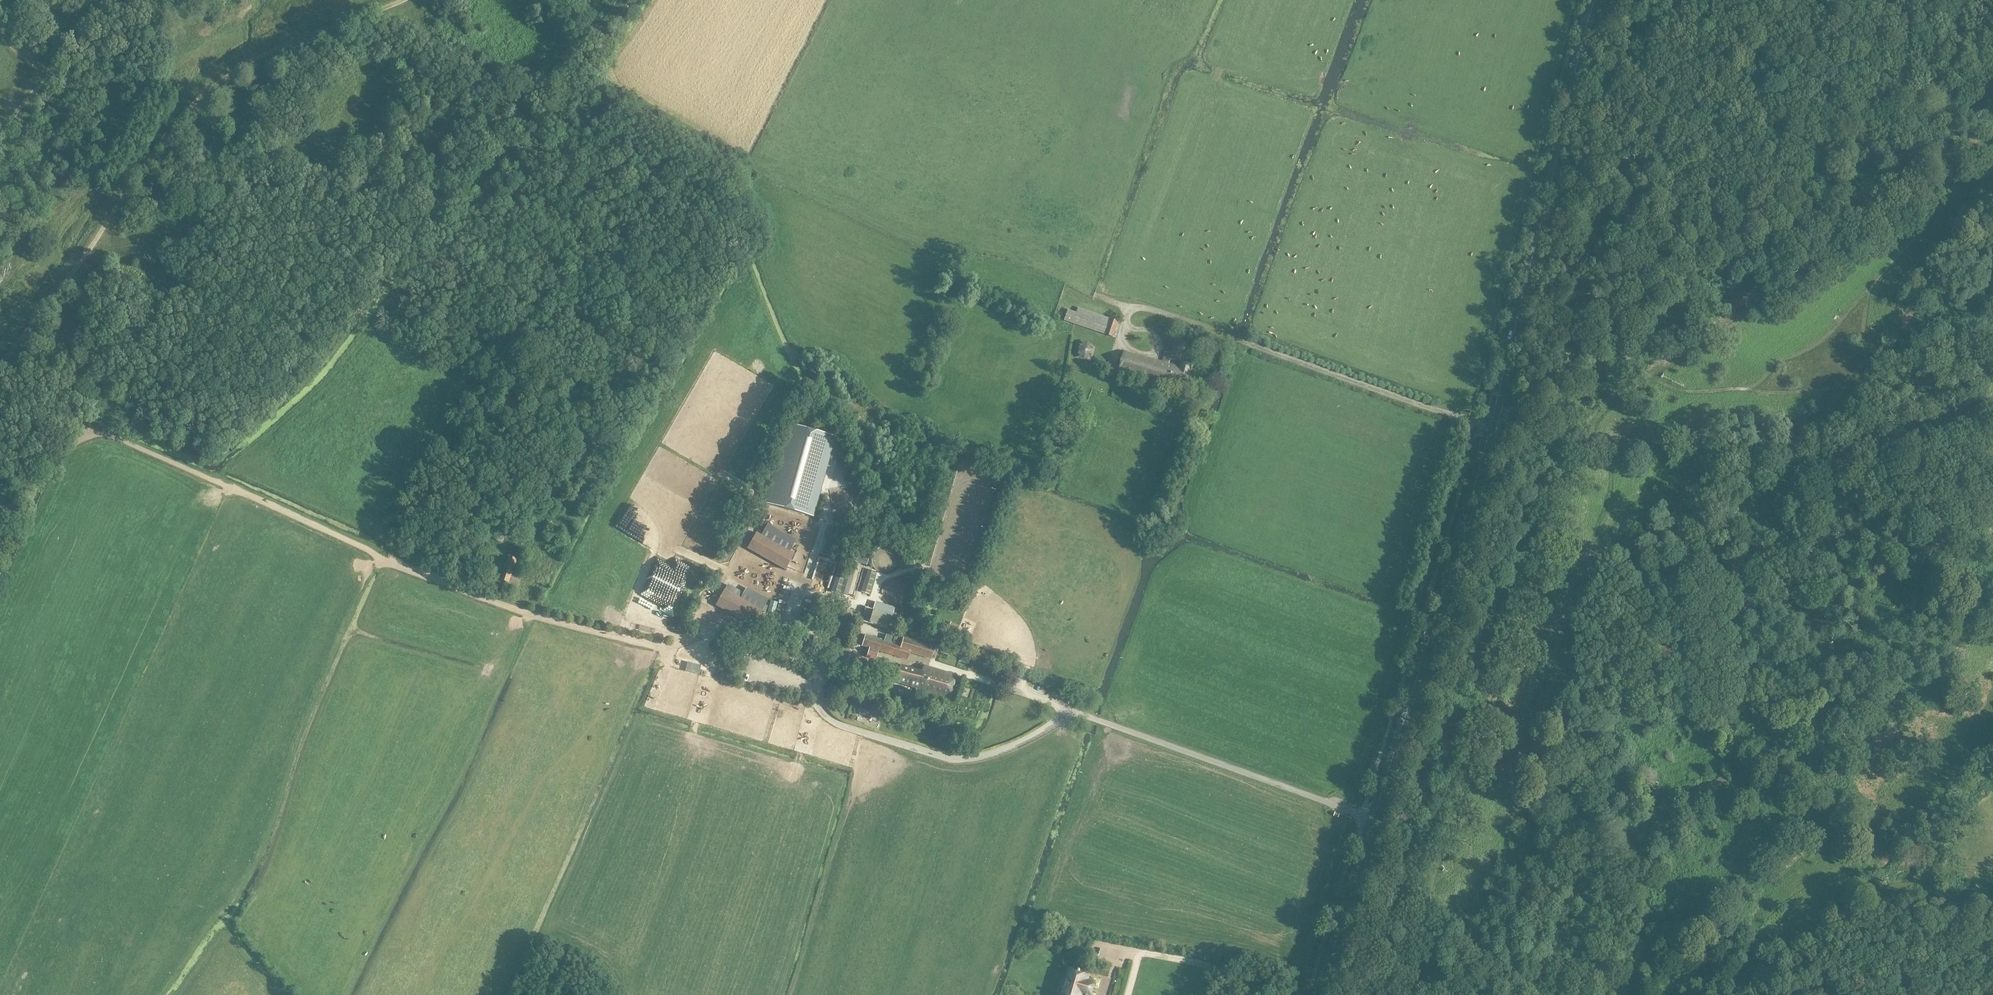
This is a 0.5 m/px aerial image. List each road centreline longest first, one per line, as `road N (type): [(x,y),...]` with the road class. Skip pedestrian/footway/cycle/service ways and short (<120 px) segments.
road 1 (secondary): [(1319,994),(1486,449),(1594,0)]
road 2 (track): [(50,436),(67,444),(109,437),(135,446),(506,607),(663,648),(680,641)]
road 3 (track): [(1614,324),(1864,134),(1992,47)]
road 4 (track): [(1242,994),(1220,968),(1138,953),(1127,994)]
road 5 (track): [(1614,324),(1492,420)]

